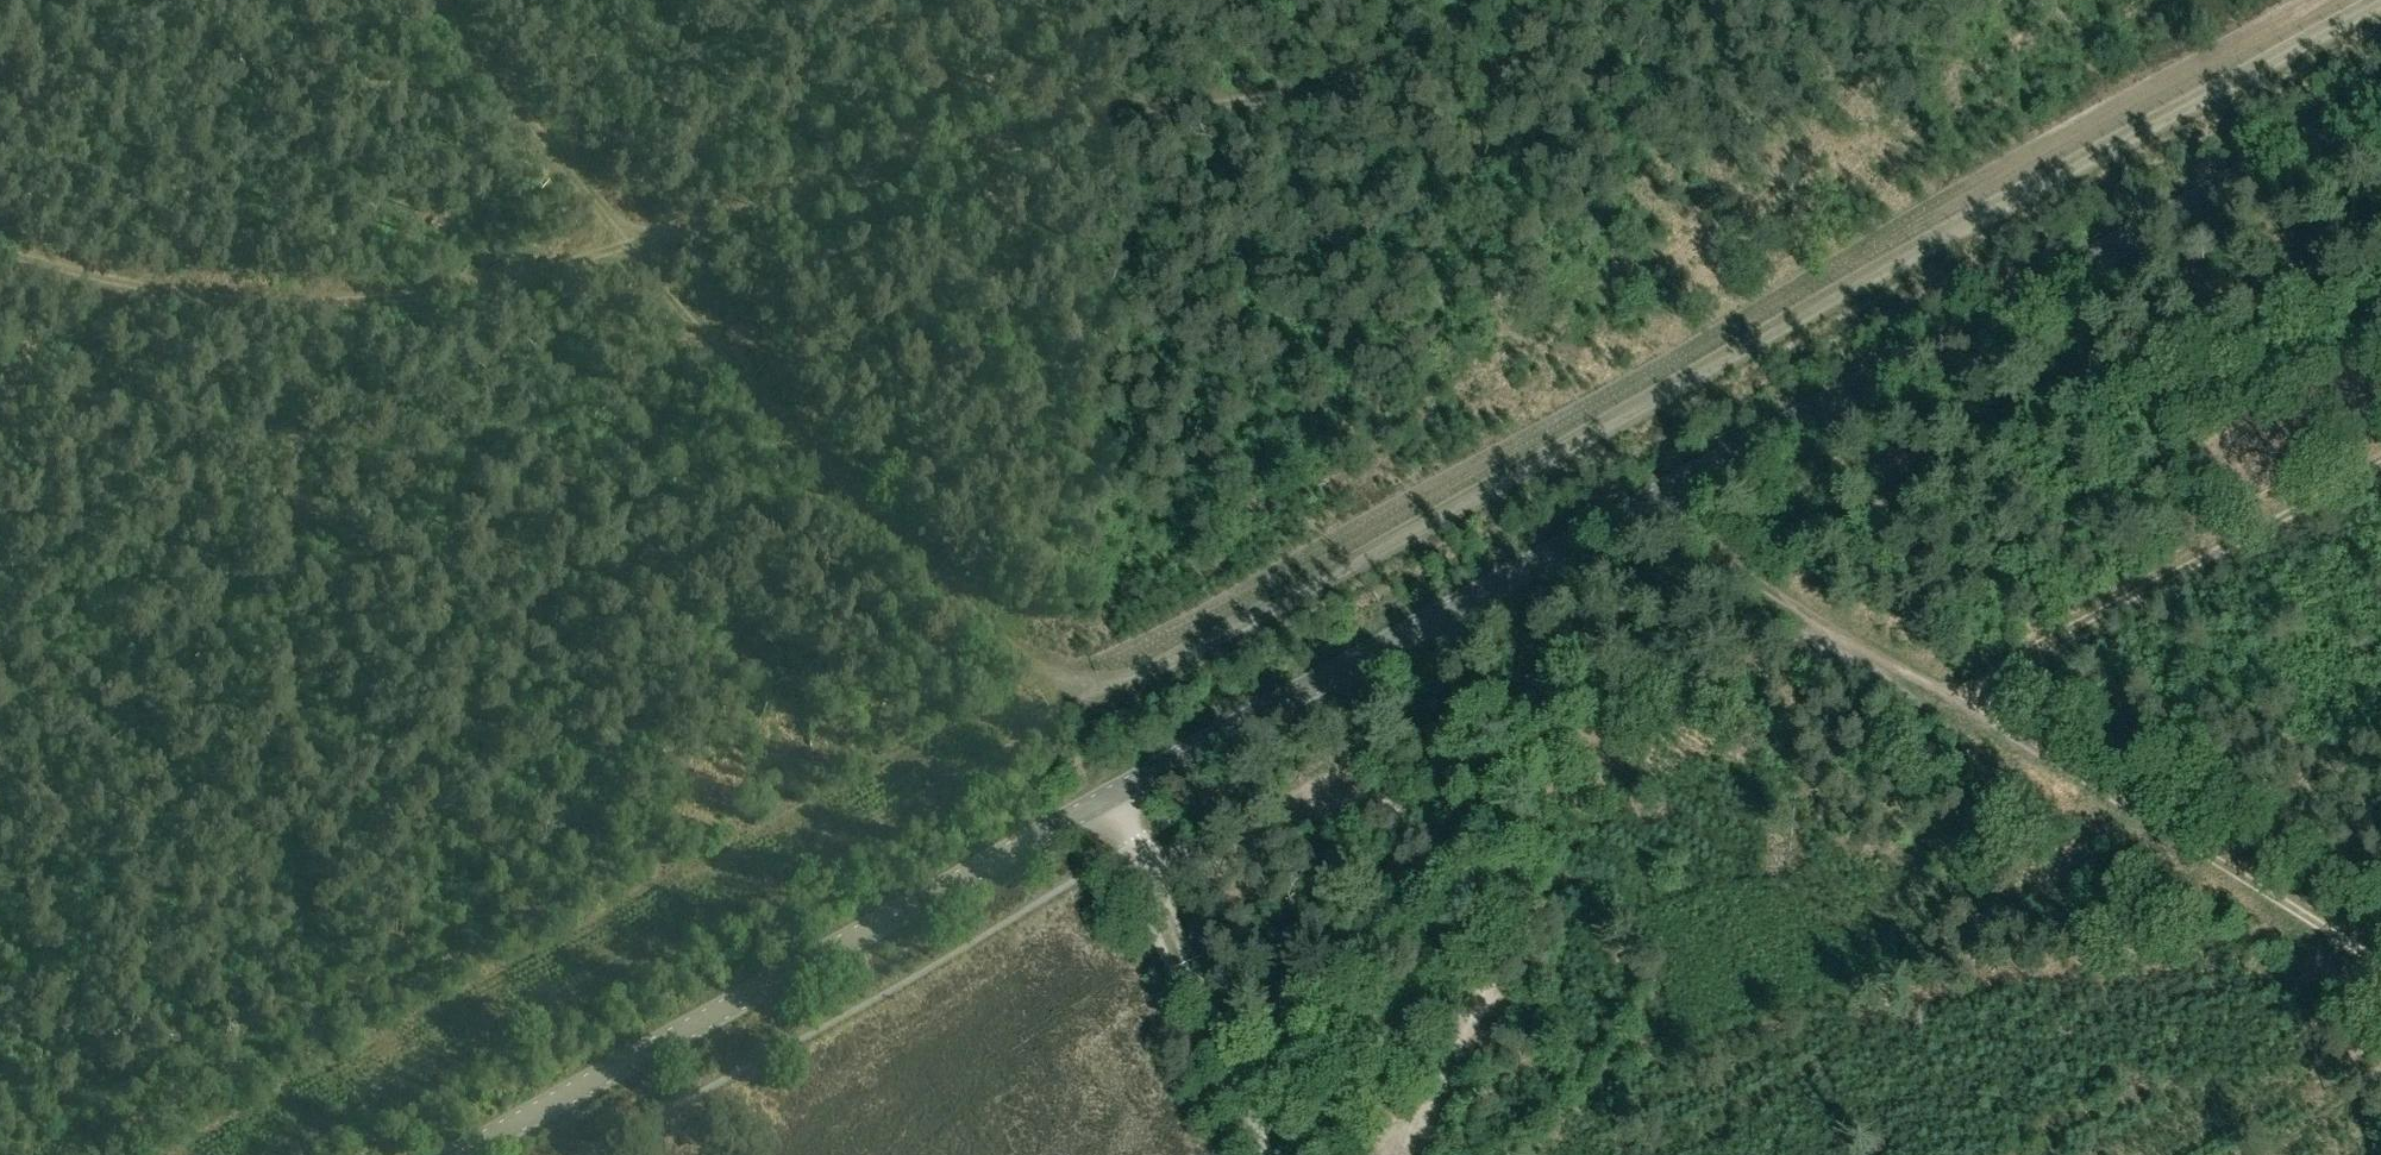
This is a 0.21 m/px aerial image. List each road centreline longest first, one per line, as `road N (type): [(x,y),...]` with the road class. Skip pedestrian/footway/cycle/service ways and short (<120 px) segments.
road 1 (track): [(2380,4),(278,1154)]
road 2 (tertiary): [(456,1154),(2380,103)]
road 3 (track): [(1485,0),(1409,61),(1328,93),(1155,118),(765,202),(501,280),(338,307),(190,299),(0,251)]
road 4 (track): [(433,0),(670,300),(792,431),(973,618),(1098,705)]
road 5 (track): [(2380,965),(1757,577),(1658,499)]
road 6 (track): [(2380,458),(1953,693)]
road 7 (track): [(1121,791),(1156,858),(1209,860),(1374,795)]

